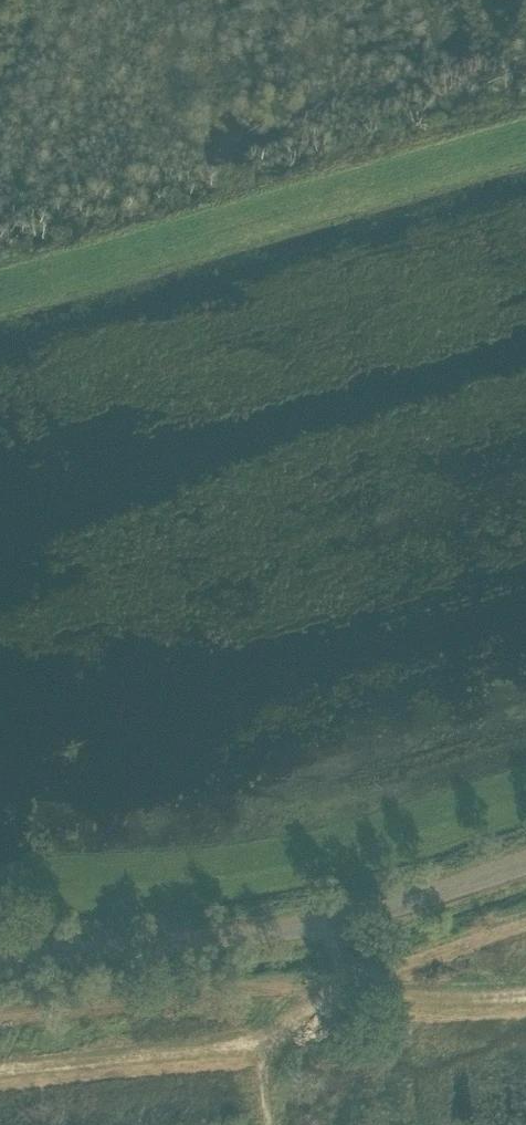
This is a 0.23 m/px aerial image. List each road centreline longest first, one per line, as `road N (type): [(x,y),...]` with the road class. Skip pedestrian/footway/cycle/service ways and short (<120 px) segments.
road 1 (unclassified): [(0,958),(235,934),(525,849)]

